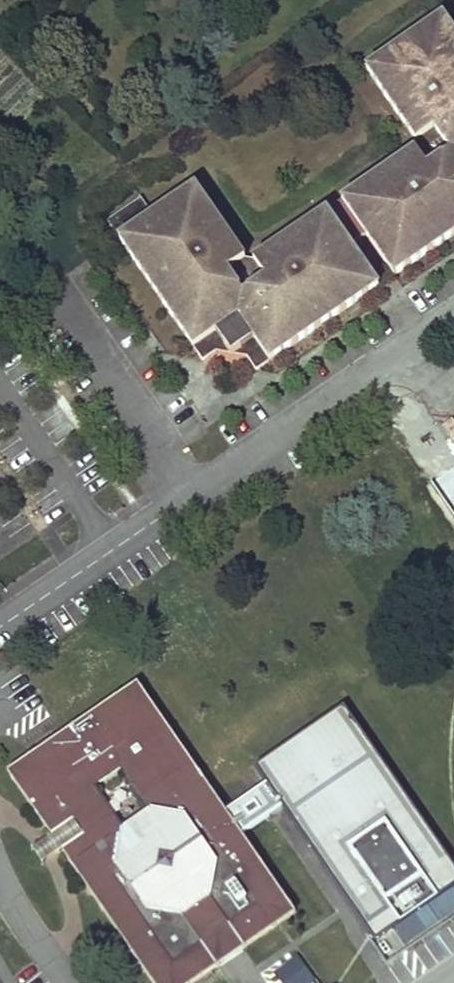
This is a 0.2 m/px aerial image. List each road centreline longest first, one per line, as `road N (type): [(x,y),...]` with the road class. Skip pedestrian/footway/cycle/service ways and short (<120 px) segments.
road 1 (residential): [(0,619),(453,311)]

